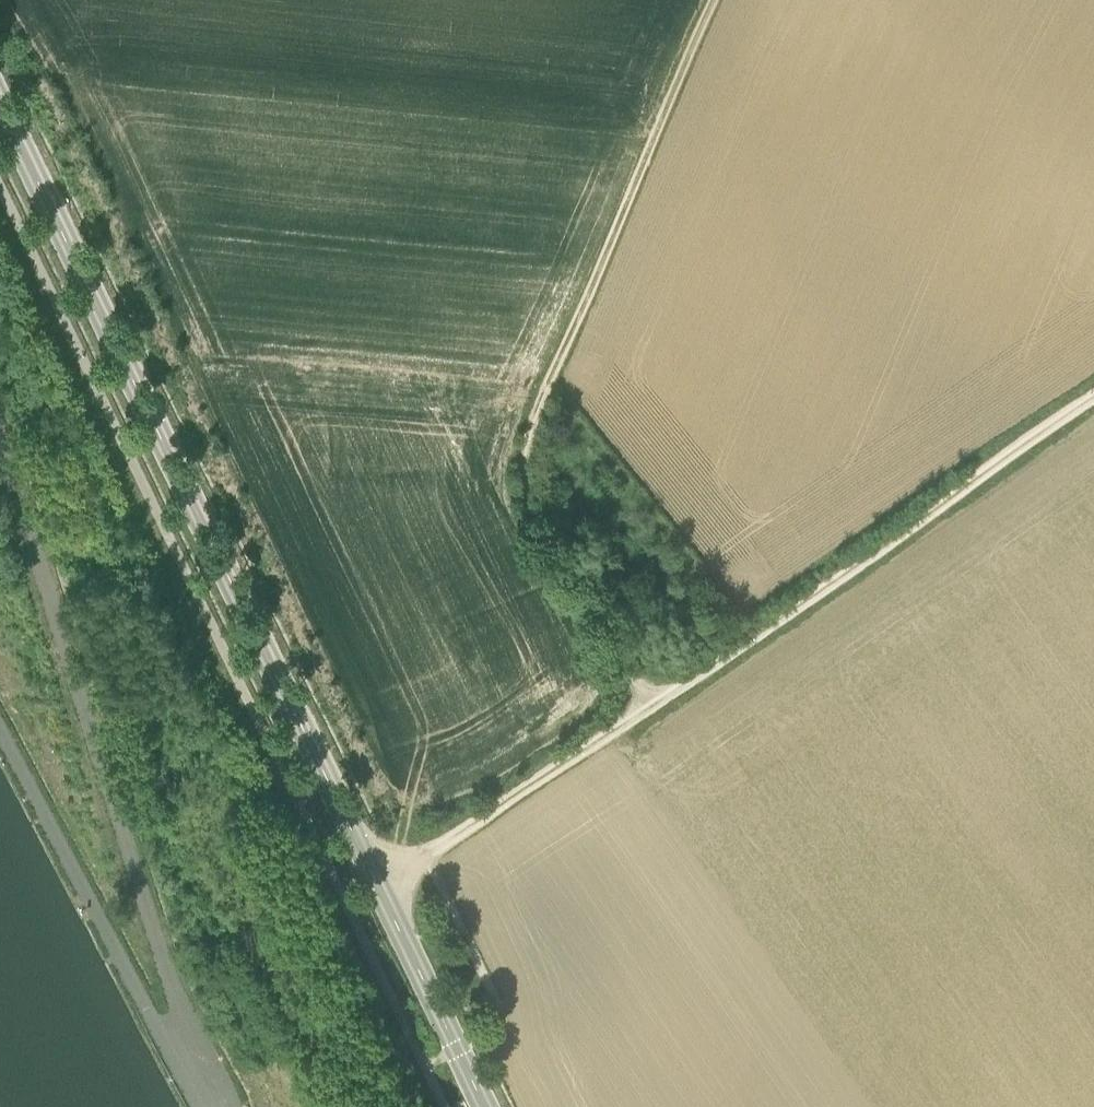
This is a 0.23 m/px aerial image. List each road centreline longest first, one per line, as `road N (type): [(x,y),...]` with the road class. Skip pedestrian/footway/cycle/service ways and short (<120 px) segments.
road 1 (tertiary): [(377,881),(0,112)]
road 2 (track): [(713,0),(524,442),(535,517),(651,706)]
road 3 (track): [(651,706),(1093,398)]
road 4 (track): [(424,857),(651,706)]
road 5 (tertiary): [(482,1106),(377,881)]

